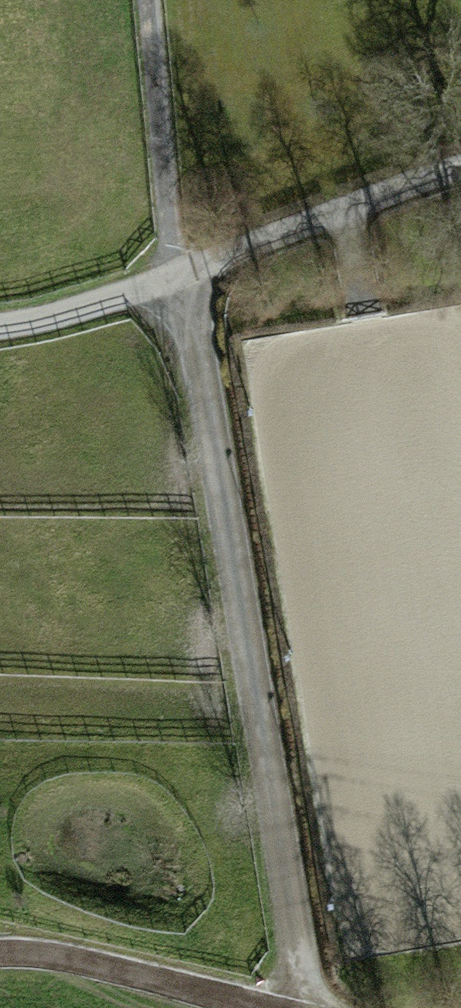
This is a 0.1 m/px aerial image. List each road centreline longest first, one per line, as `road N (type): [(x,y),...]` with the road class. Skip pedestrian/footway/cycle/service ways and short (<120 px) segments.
road 1 (track): [(317,1007),(178,275)]
road 2 (track): [(0,326),(178,275),(460,167)]

